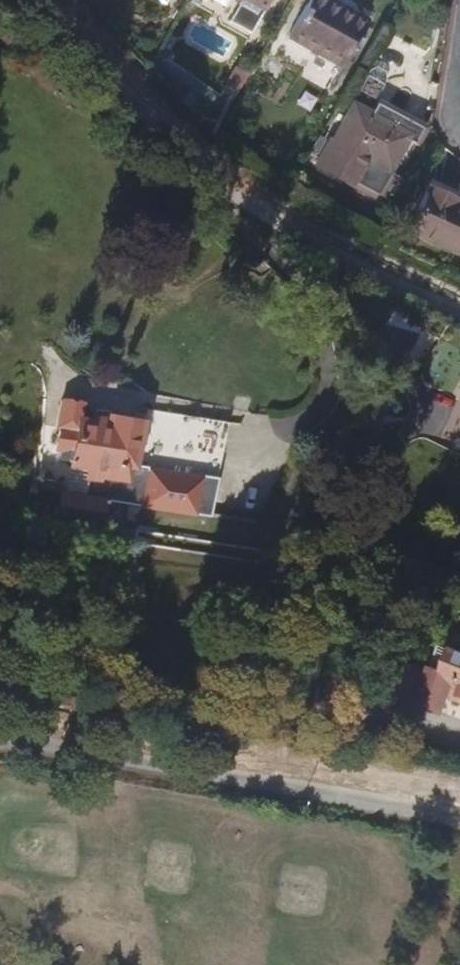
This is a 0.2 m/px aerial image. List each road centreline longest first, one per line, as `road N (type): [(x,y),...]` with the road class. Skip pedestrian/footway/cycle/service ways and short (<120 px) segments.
road 1 (residential): [(459,313),(268,222),(194,163),(35,0)]
road 2 (unclassified): [(0,734),(459,819)]
road 3 (residential): [(459,1),(445,107),(459,136)]

